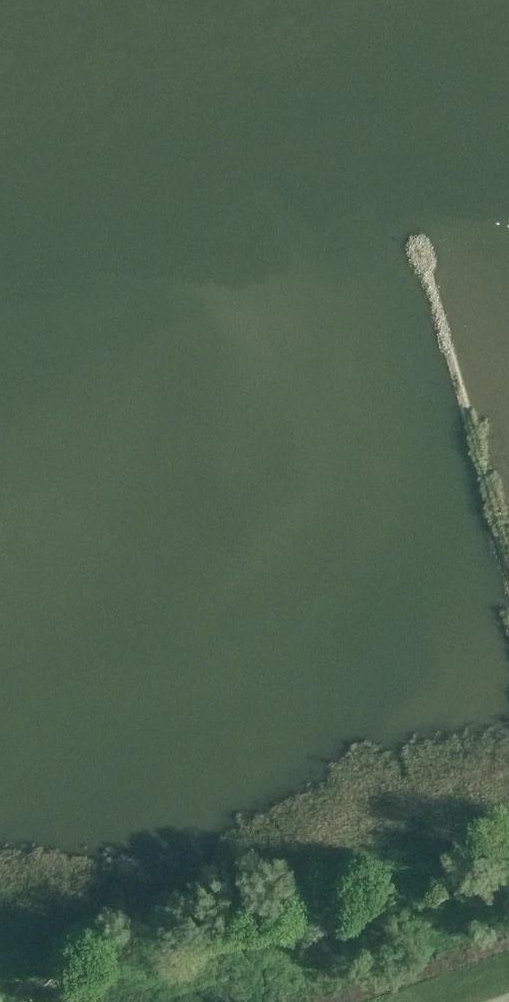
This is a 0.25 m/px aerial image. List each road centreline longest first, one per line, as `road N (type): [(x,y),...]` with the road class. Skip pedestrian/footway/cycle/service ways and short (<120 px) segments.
road 1 (track): [(423,1001),(500,966),(497,907),(507,875)]

